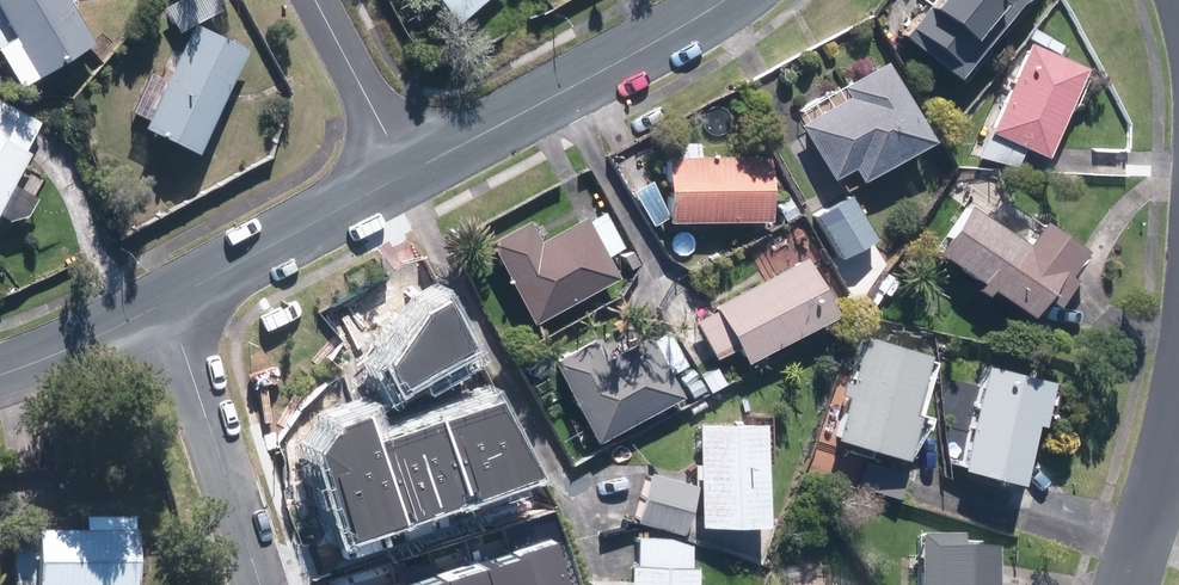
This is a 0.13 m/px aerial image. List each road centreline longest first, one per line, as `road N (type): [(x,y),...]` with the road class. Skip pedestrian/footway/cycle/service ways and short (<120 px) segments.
road 1 (residential): [(405,174),(718,0)]
road 2 (residential): [(166,303),(266,584)]
road 3 (residential): [(166,303),(405,174)]
road 4 (residential): [(405,174),(313,0)]
road 5 (residential): [(1178,407),(1127,584)]
road 6 (residential): [(0,374),(166,303)]

